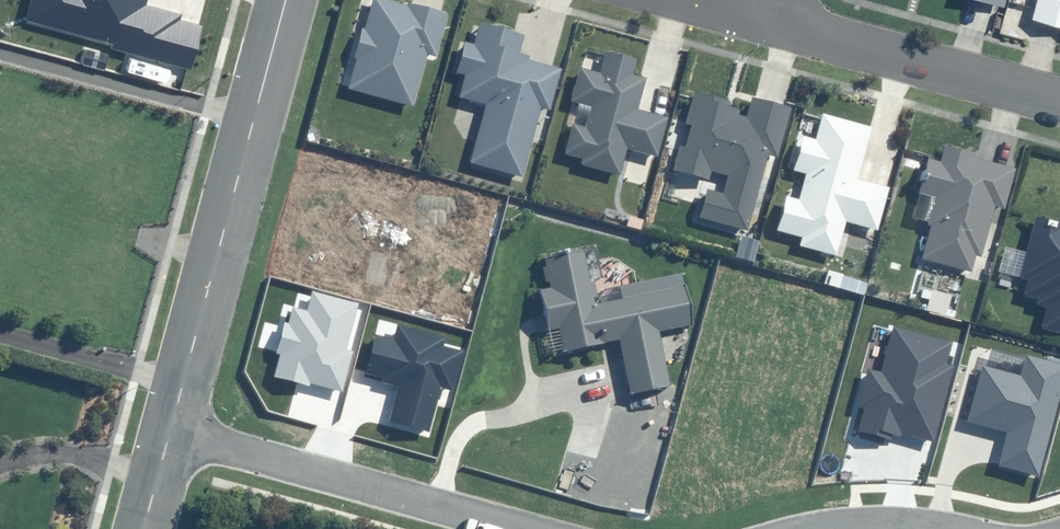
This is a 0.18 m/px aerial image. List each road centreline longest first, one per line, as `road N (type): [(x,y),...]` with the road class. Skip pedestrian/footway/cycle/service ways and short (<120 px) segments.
road 1 (unclassified): [(171,429),(286,0)]
road 2 (residential): [(519,528),(171,429)]
road 3 (residential): [(759,19),(1059,99)]
road 4 (residential): [(952,528),(828,528)]

